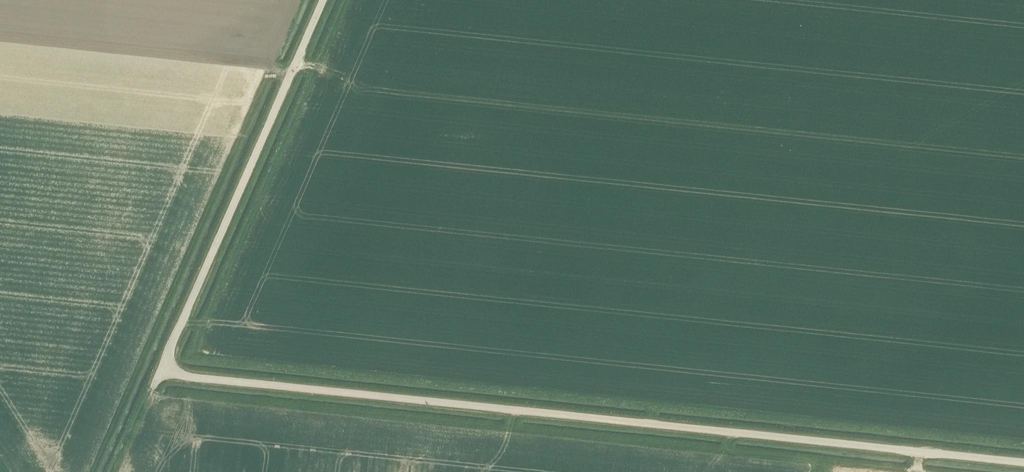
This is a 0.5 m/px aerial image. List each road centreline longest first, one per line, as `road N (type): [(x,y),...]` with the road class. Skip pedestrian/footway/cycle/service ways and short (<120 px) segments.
road 1 (unclassified): [(1023,463),(159,375),(324,0)]

